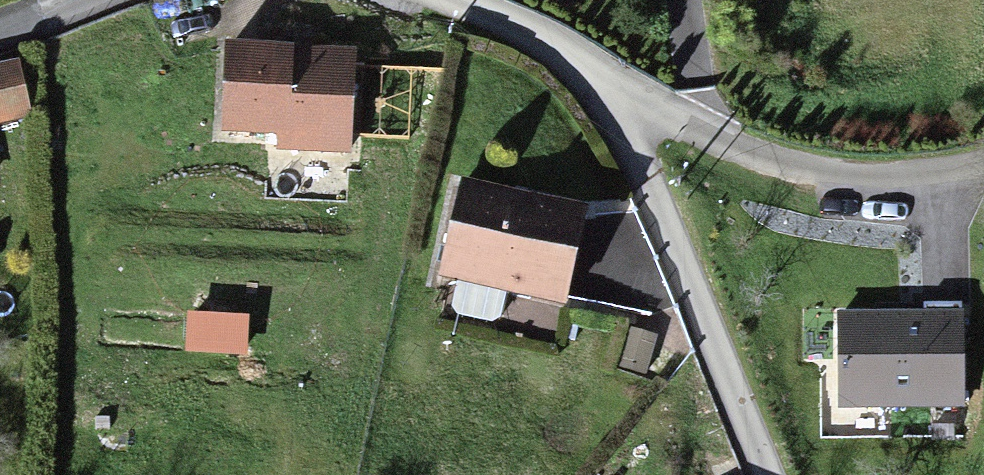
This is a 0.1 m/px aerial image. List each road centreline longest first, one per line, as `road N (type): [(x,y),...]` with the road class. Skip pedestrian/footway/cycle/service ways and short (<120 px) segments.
road 1 (unclassified): [(621,90),(771,474)]
road 2 (unclassified): [(983,156),(891,177),(757,150),(621,90)]
road 3 (unclassified): [(447,0),(505,23),(621,90)]

